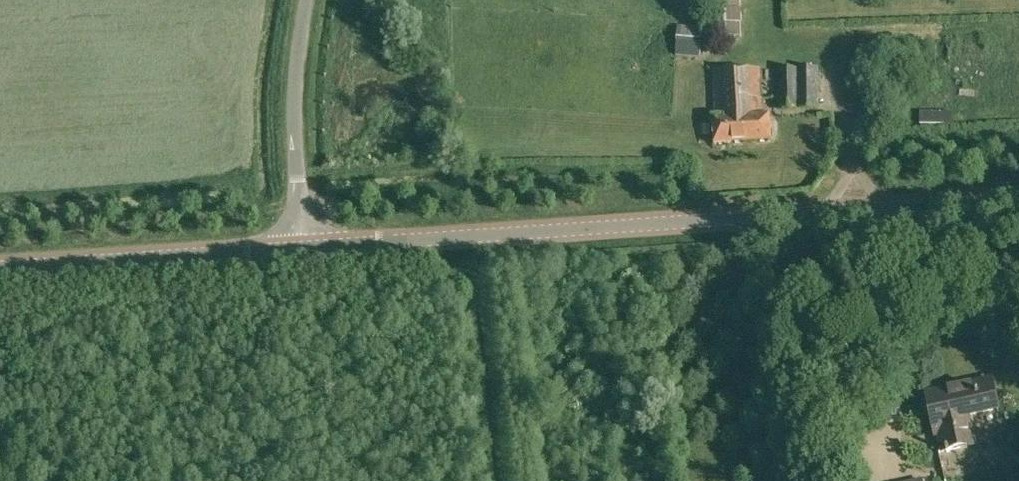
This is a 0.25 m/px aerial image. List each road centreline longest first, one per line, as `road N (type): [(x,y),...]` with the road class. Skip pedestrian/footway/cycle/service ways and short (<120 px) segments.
road 1 (secondary): [(303,248),(1018,199)]
road 2 (secondary): [(0,269),(303,248)]
road 3 (unclassified): [(303,248),(293,72),(305,0)]

